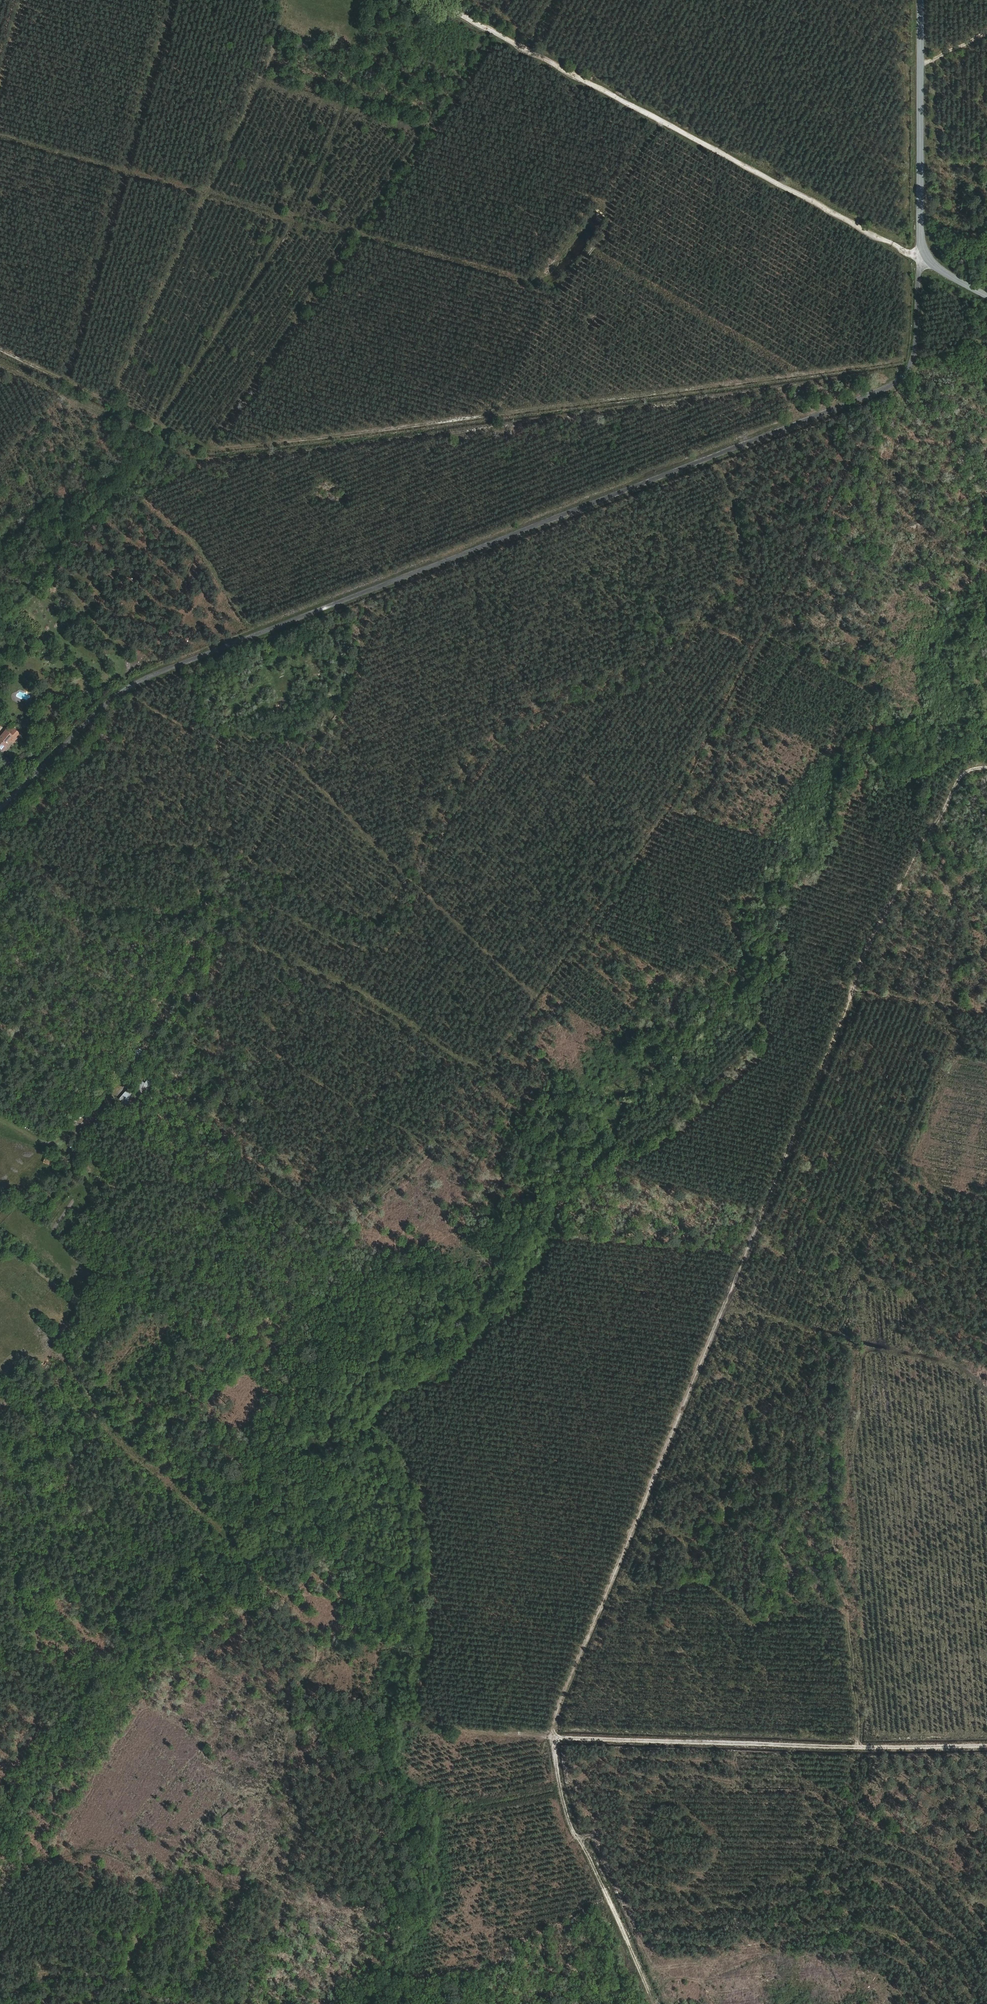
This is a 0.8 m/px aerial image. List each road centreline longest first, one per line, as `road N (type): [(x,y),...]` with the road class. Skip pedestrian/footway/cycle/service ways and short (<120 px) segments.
road 1 (unclassified): [(929,261),(920,269),(911,376),(893,391),(123,693),(0,814)]
road 2 (track): [(929,261),(432,0)]
road 3 (tertiary): [(922,0),(922,242),(929,261)]

